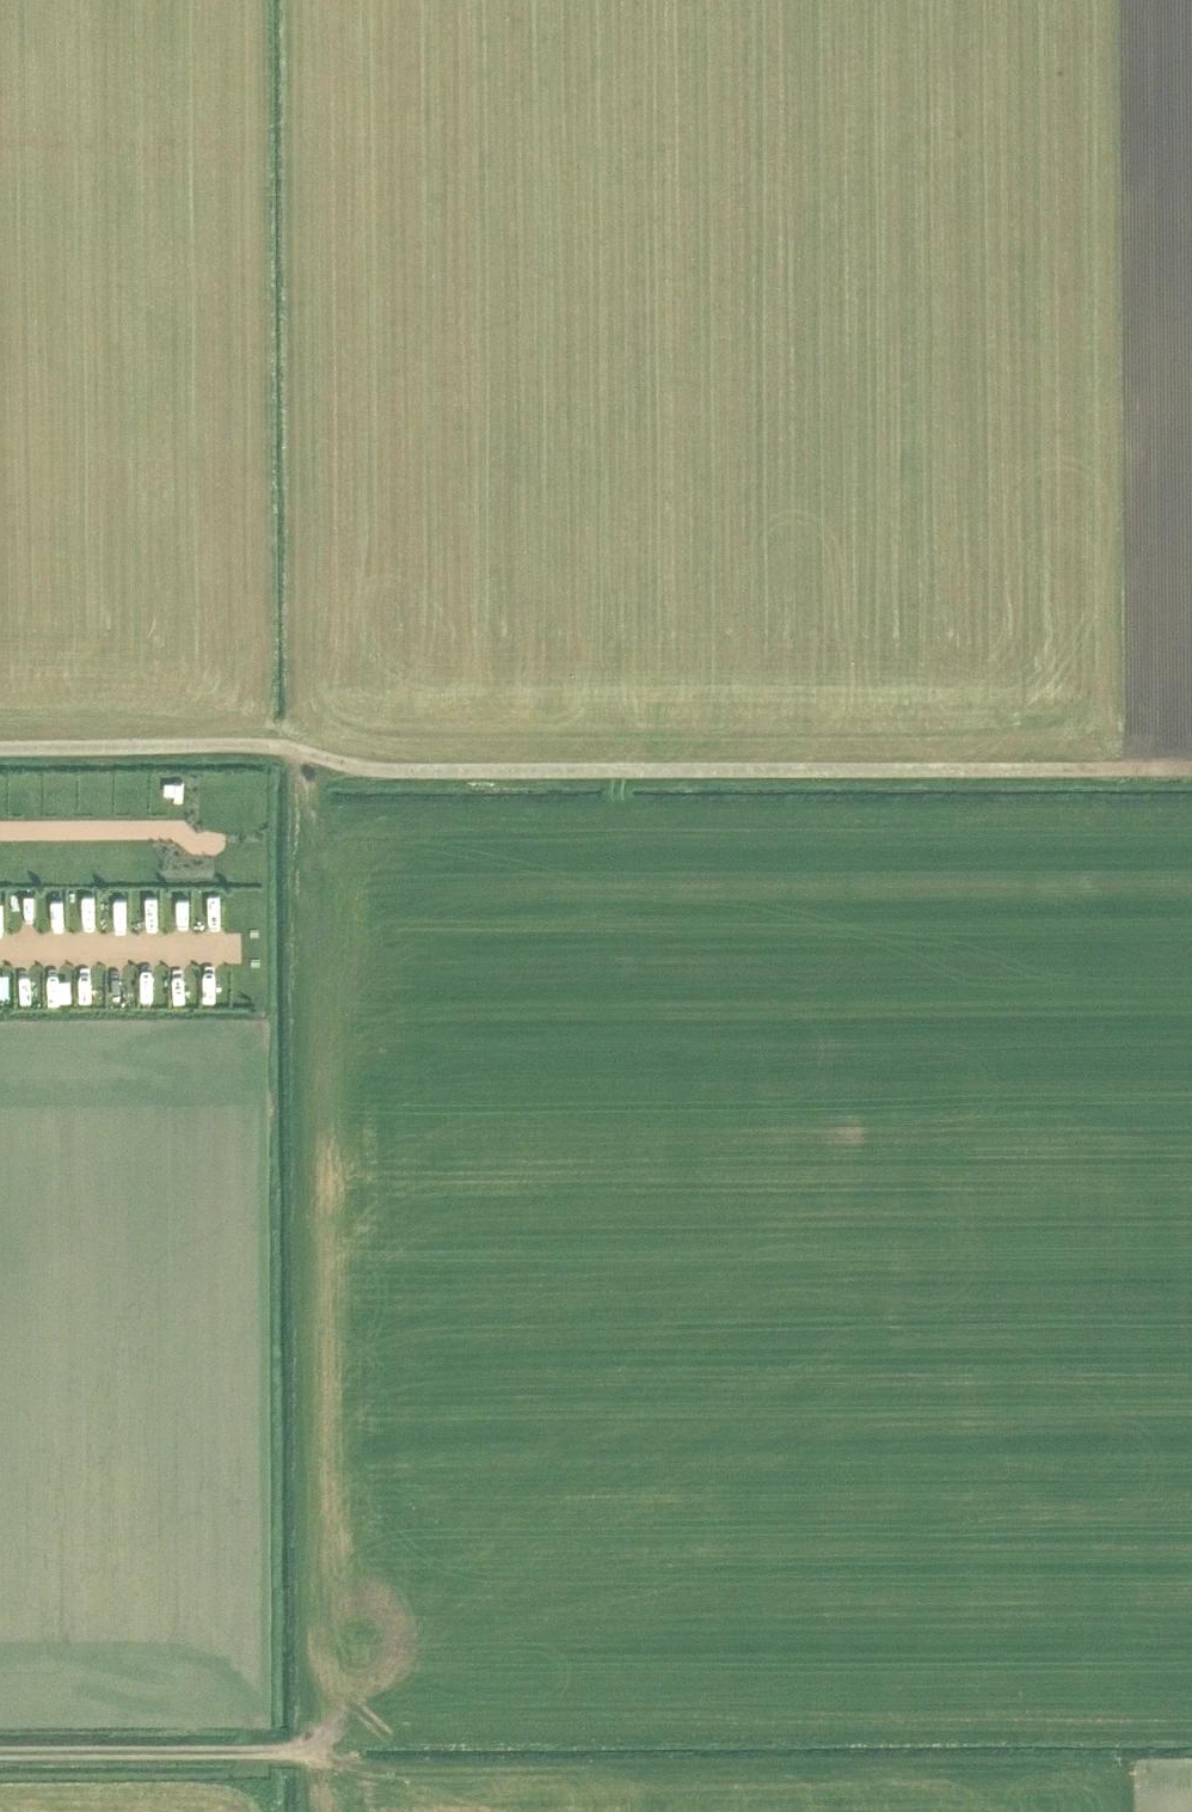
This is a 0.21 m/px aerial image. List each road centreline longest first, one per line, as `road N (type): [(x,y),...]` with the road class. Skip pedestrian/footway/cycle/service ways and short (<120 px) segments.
road 1 (unclassified): [(1191,768),(355,768),(305,749),(243,742),(0,746)]
road 2 (track): [(0,1758),(329,1754)]

